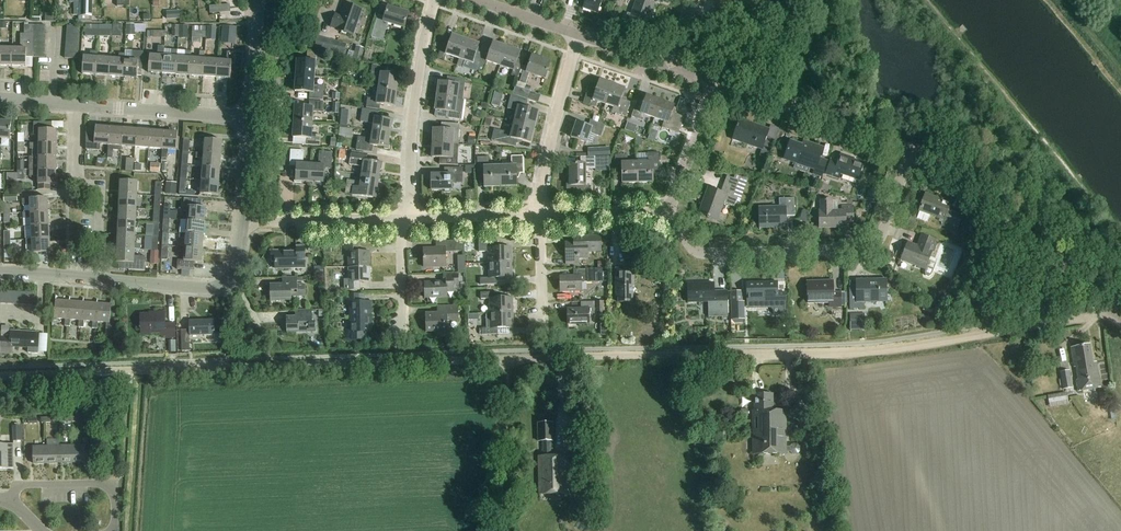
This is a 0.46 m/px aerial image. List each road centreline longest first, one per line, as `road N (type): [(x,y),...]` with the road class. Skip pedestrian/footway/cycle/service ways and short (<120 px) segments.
road 1 (track): [(546,358),(857,353),(1113,315)]
road 2 (track): [(149,370),(546,358)]
road 3 (residential): [(669,212),(704,253),(866,249),(881,238),(912,151)]
road 4 (unclassified): [(1113,315),(974,185),(912,151)]
road 5 (residential): [(410,219),(411,131),(434,0)]
road 6 (unclassified): [(912,151),(716,83)]
road 7 (unclassified): [(99,279),(213,288),(236,267),(242,222)]
road 8 (residential): [(99,279),(101,199),(76,180),(79,105)]
road 9 (residential): [(541,214),(544,166),(579,35)]
road 10 (track): [(500,530),(510,351)]
road 11 (residential): [(79,105),(252,120)]
road 12 (residential): [(242,222),(410,219)]
road 13 (residential): [(114,530),(115,497),(105,486),(25,486),(9,501)]
road 14 (track): [(0,375),(149,370)]
road 15 (residential): [(669,212),(716,83)]
road 16 (residential): [(410,219),(541,214)]
road 17 (residential): [(541,214),(669,212)]

